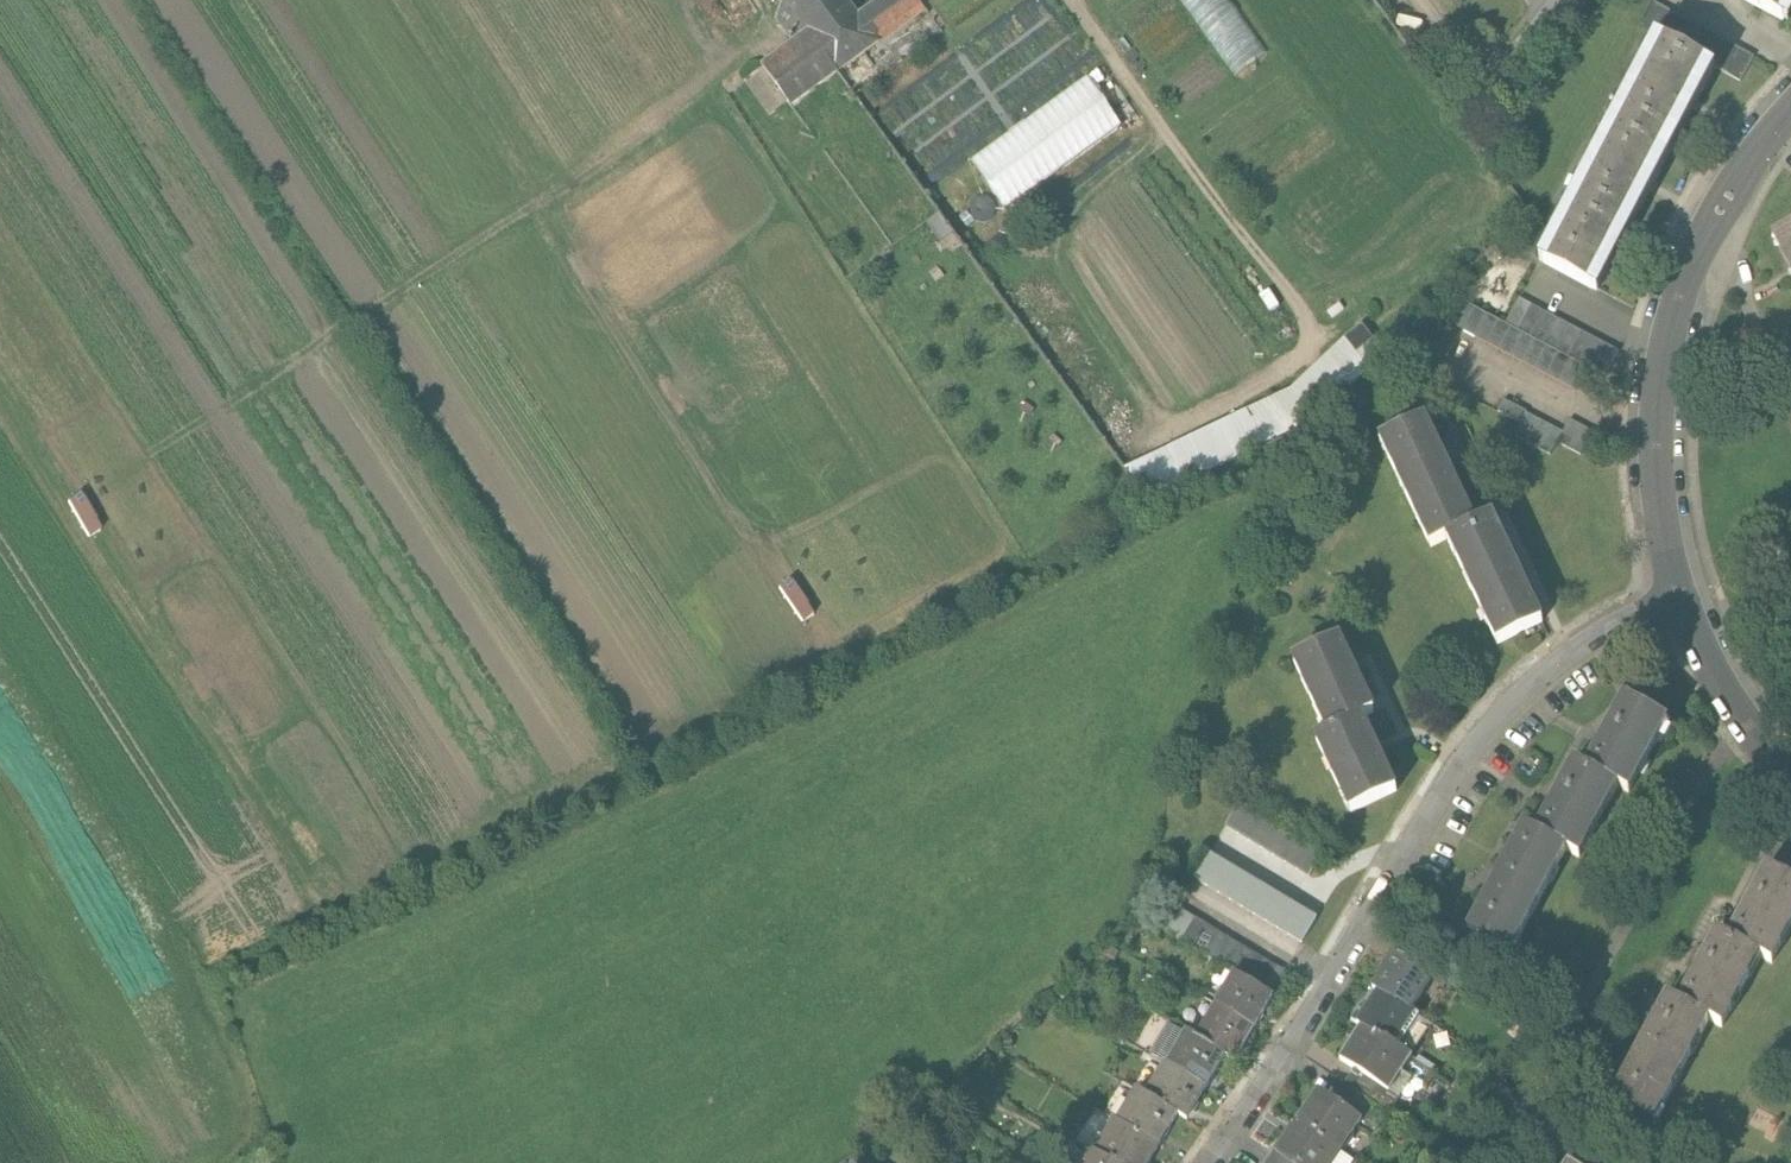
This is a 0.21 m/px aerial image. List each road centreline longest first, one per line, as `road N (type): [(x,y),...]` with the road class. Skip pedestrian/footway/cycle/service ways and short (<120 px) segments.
road 1 (residential): [(1679,594),(1571,652),(1504,709),(1462,760),(1214,1162)]
road 2 (residential): [(1679,594),(1658,467),(1670,340),(1695,255),(1790,110)]
road 3 (track): [(1075,0),(1311,320)]
road 4 (residential): [(1790,766),(1748,721),(1679,594)]
road 5 (residential): [(1552,0),(1513,47),(1488,54),(1467,47),(1429,0)]

